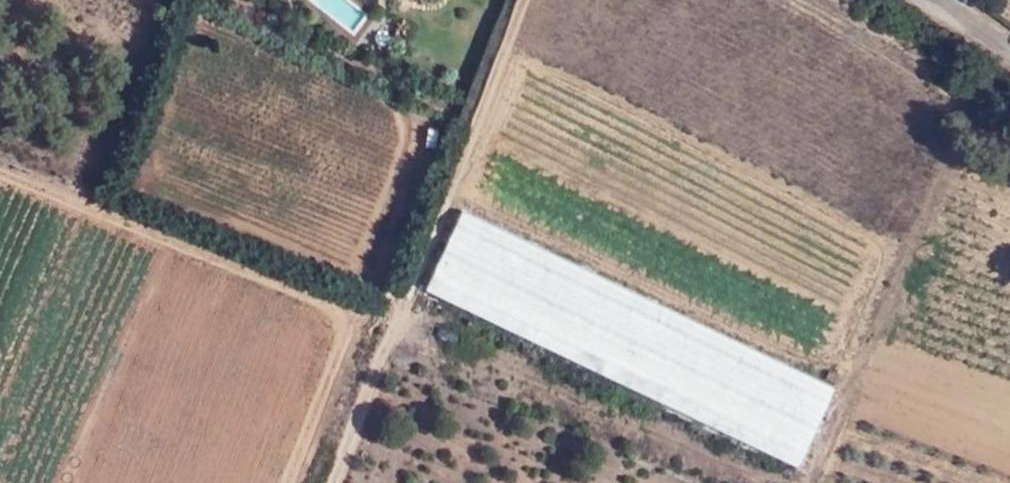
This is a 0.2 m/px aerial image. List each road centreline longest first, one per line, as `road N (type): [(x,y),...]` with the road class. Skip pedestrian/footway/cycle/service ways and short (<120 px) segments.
road 1 (residential): [(337,482),(452,190)]

